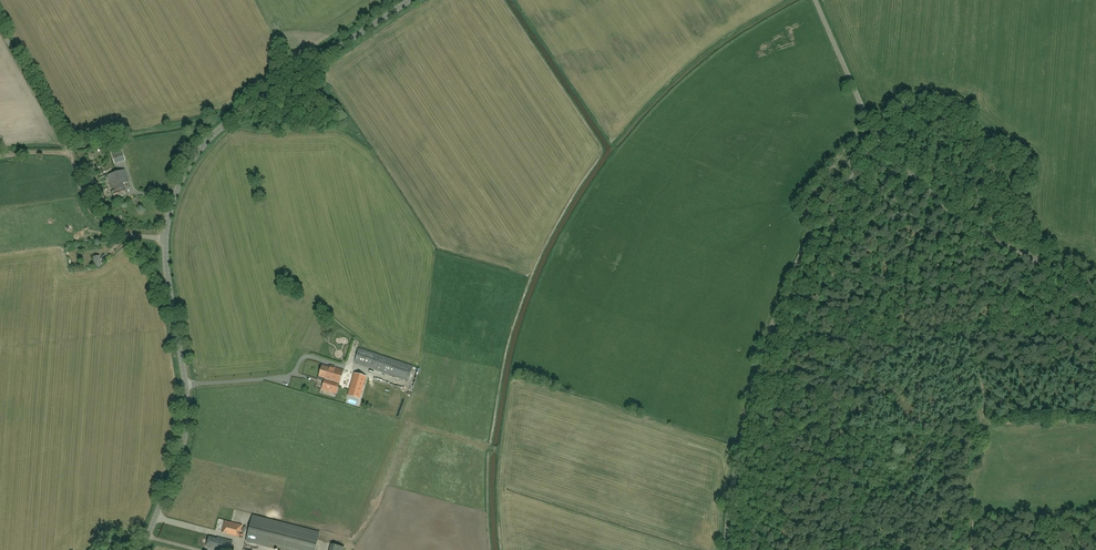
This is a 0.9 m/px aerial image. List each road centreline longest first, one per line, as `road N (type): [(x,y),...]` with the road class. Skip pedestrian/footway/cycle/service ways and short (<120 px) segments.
road 1 (unclassified): [(724,549),(762,354),(817,227),(877,141)]
road 2 (tertiary): [(168,239),(189,165),(213,135),(409,0)]
road 3 (tertiary): [(142,549),(183,452),(188,418),(168,239)]
road 4 (unclassified): [(168,239),(118,230),(90,209),(69,149),(0,28)]
road 5 (track): [(501,479),(501,452),(410,430),(363,531),(352,543),(326,542),(323,549)]
road 6 (unclassified): [(877,141),(965,224),(1095,286)]
road 7 (unclassified): [(877,141),(816,0)]

